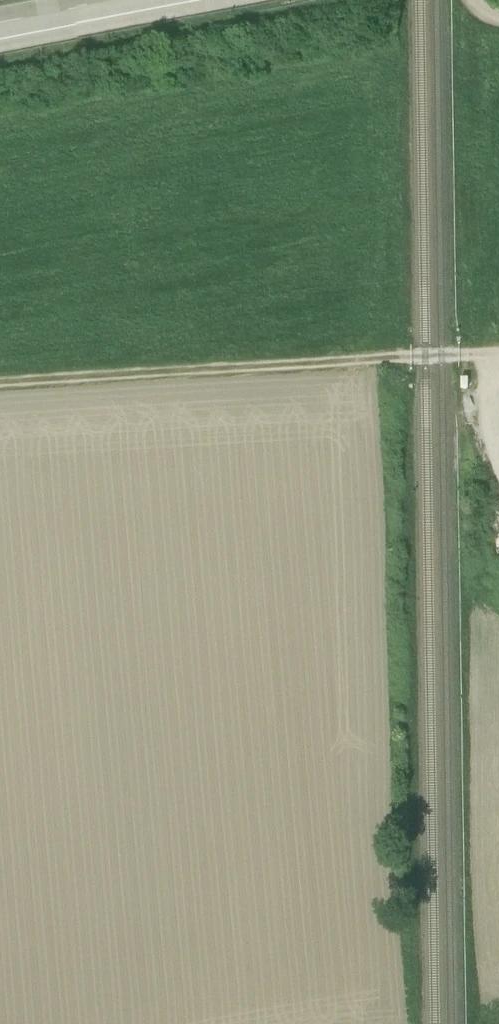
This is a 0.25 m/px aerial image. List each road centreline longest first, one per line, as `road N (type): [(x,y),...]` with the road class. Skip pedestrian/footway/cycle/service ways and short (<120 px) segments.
road 1 (track): [(0,381),(483,356)]
road 2 (motorway): [(0,26),(135,0)]

